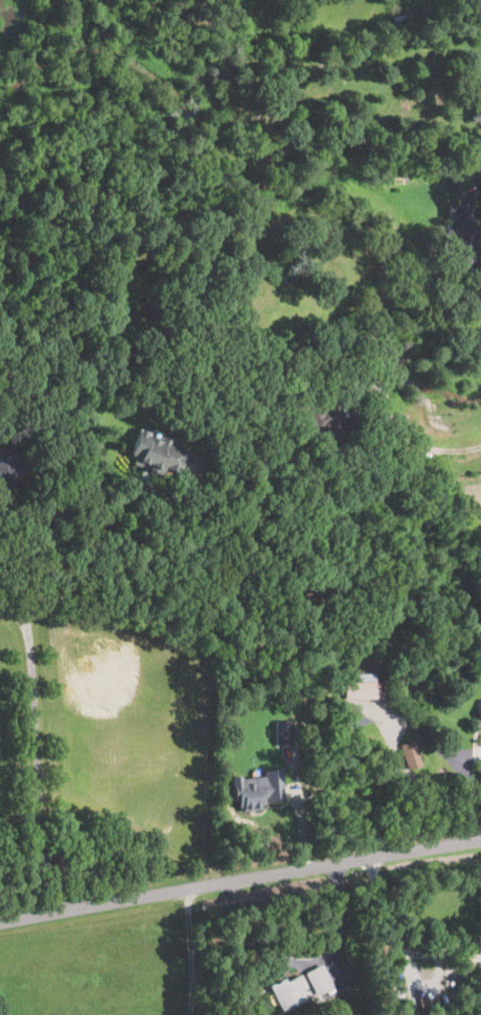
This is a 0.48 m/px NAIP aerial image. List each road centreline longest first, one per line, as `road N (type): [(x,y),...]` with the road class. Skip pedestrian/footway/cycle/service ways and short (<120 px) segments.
road 1 (residential): [(480,838),(0,922)]

